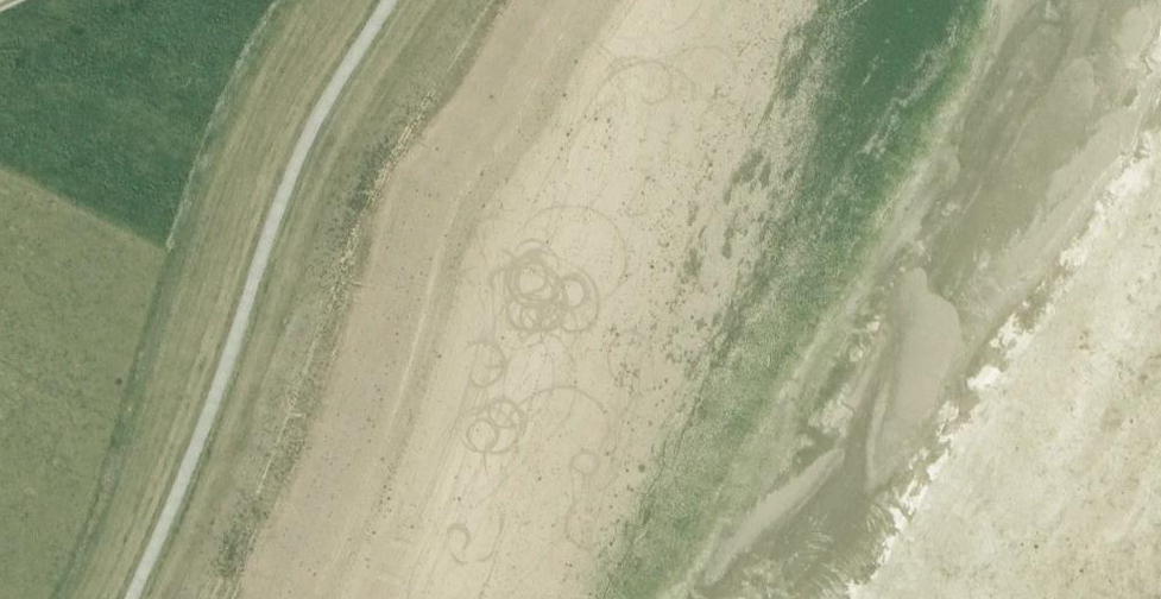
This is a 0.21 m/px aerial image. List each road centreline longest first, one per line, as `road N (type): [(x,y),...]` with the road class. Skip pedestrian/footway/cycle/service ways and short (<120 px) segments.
road 1 (track): [(128,598),(223,376),(291,167),(389,0)]

